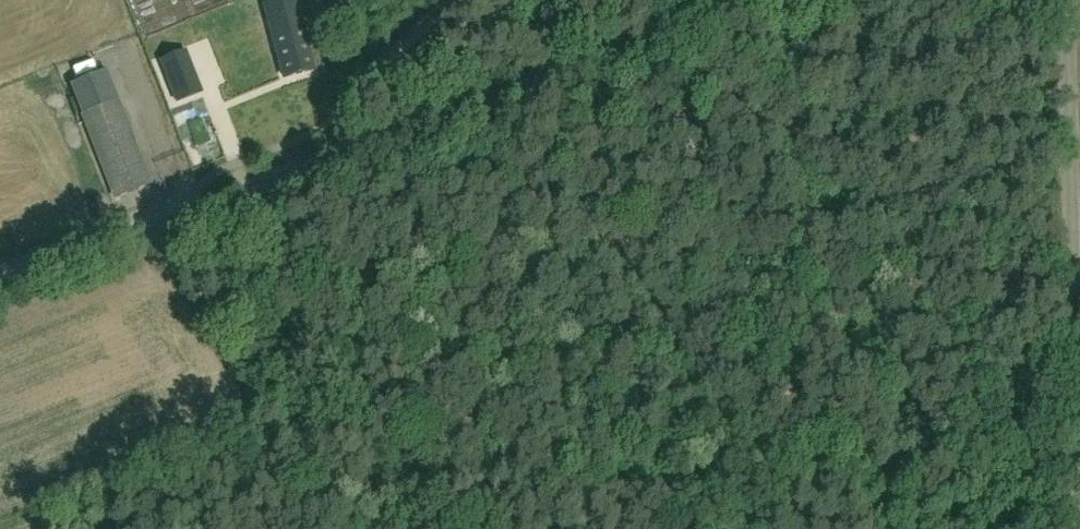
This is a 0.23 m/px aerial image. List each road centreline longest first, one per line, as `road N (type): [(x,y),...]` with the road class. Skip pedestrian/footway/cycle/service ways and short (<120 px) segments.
road 1 (unclassified): [(0,288),(742,0)]
road 2 (unclassified): [(1079,519),(1066,0)]

